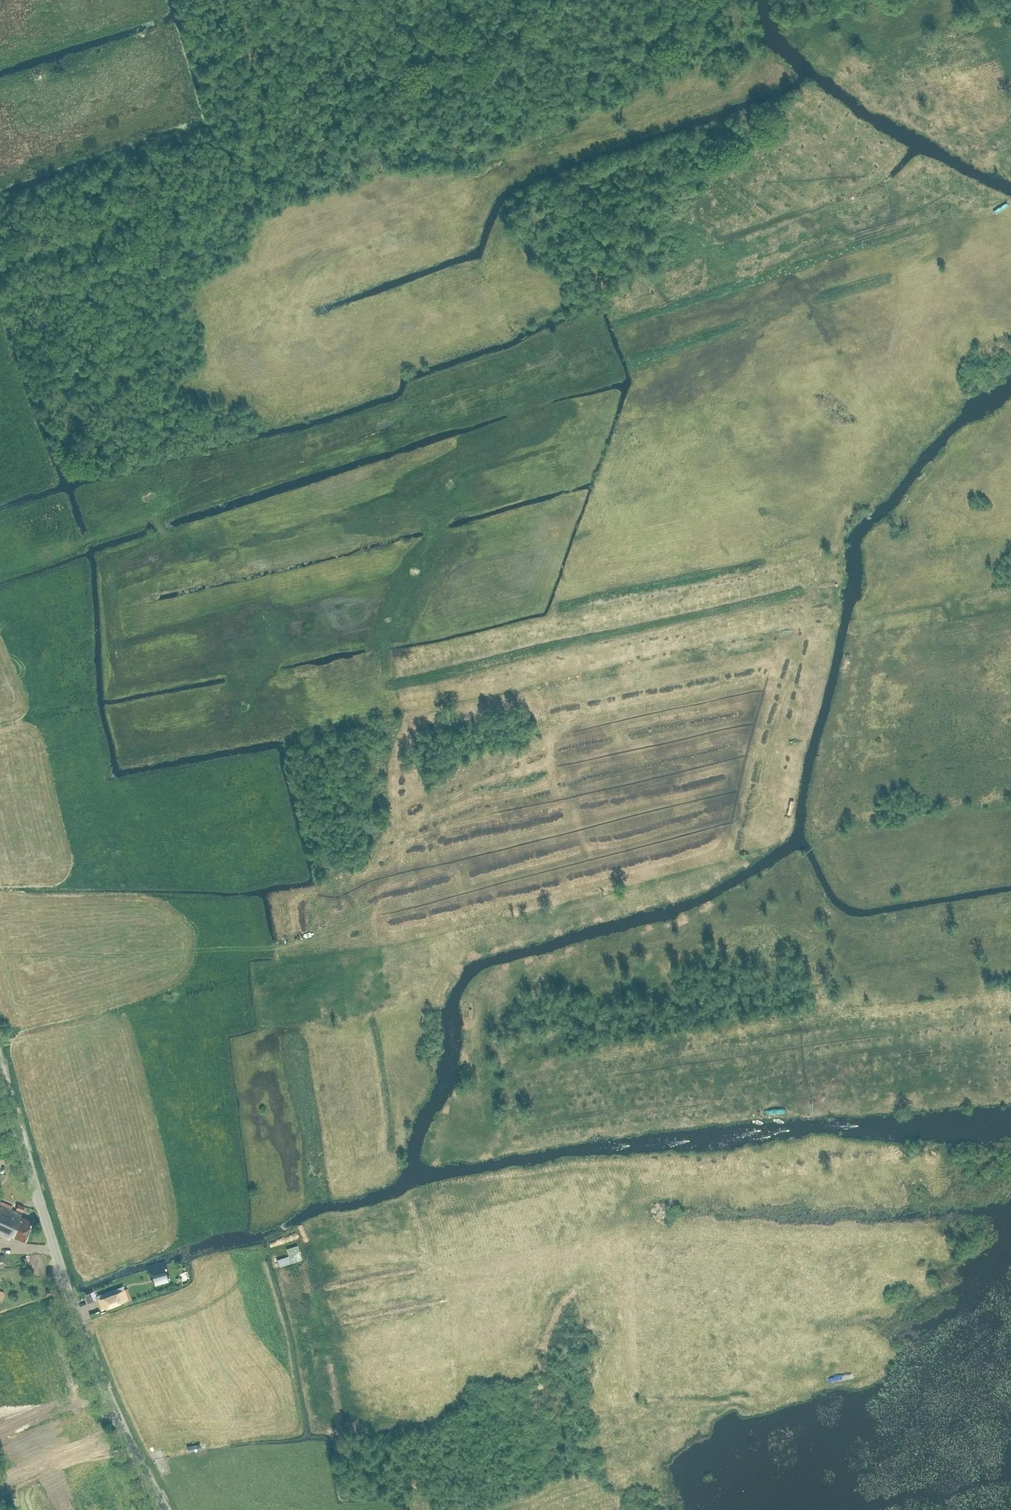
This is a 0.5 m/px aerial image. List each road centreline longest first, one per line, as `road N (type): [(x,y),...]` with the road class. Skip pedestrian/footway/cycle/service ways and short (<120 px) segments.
road 1 (unclassified): [(166,1509),(101,1381),(0,1063)]

